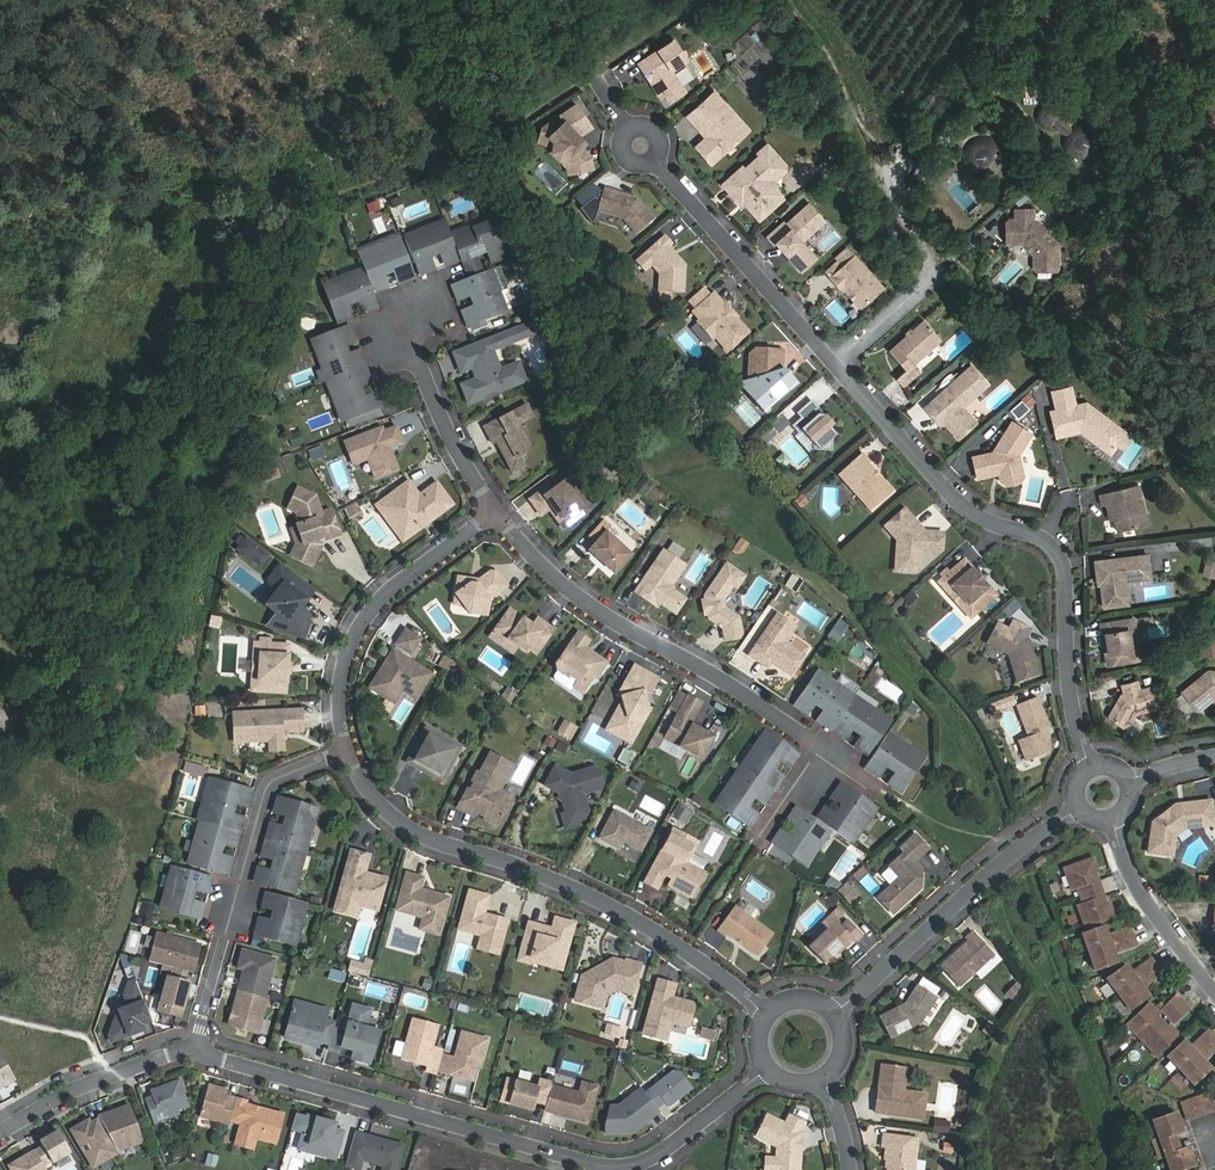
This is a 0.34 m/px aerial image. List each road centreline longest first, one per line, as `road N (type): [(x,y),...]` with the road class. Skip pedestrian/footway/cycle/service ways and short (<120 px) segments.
road 1 (residential): [(345,749),(278,776),(265,790),(196,1050),(616,1167),(659,1155),(766,1066)]
road 2 (unclassified): [(1095,764),(1070,692),(1070,583),(1062,552),(1037,532),(990,521),(957,499),(640,146),(593,73)]
road 3 (residential): [(766,1014),(679,947),(592,896),(430,838),(382,807),(345,749)]
road 4 (residential): [(860,775),(729,681),(566,586),(495,513)]
road 5 (track): [(1214,478),(943,274)]
road 6 (residential): [(838,1017),(1080,807)]
road 7 (residential): [(345,749),(340,685),(353,637),(392,587),(495,513)]
road 8 (residential): [(495,513),(410,325)]
road 9 (residential): [(1119,819),(1133,882),(1214,994)]
road 10 (track): [(887,176),(829,52),(790,0)]

